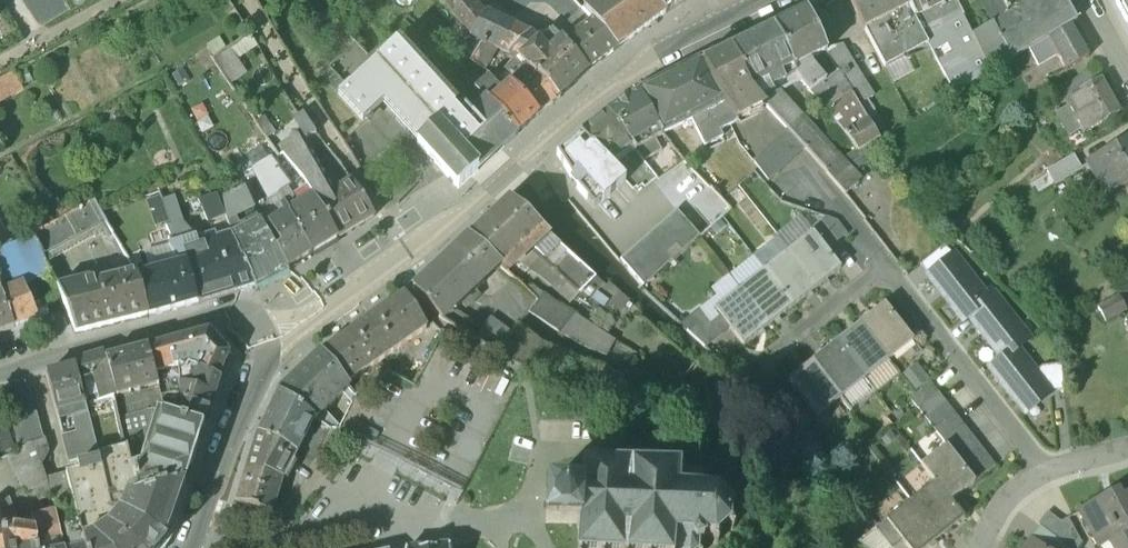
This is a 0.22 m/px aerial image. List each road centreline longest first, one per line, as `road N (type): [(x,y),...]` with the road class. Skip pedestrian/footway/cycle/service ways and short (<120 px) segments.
road 1 (secondary): [(272,332),(408,250),(614,86),(766,0)]
road 2 (secondary): [(272,332),(251,314),(214,311),(0,370)]
road 3 (residential): [(1052,479),(887,266)]
road 4 (secondary): [(194,547),(272,332)]
road 5 (residential): [(243,0),(343,156)]
road 6 (residential): [(887,266),(752,369)]
road 7 (residential): [(0,67),(122,0)]

